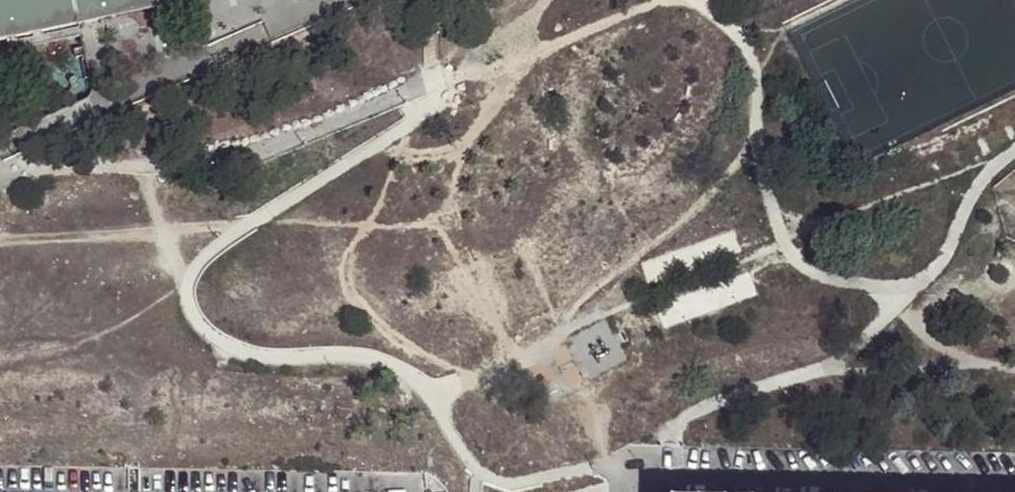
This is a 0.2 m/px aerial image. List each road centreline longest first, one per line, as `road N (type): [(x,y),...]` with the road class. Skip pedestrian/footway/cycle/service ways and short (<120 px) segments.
road 1 (residential): [(1014,482),(669,481),(655,491)]

